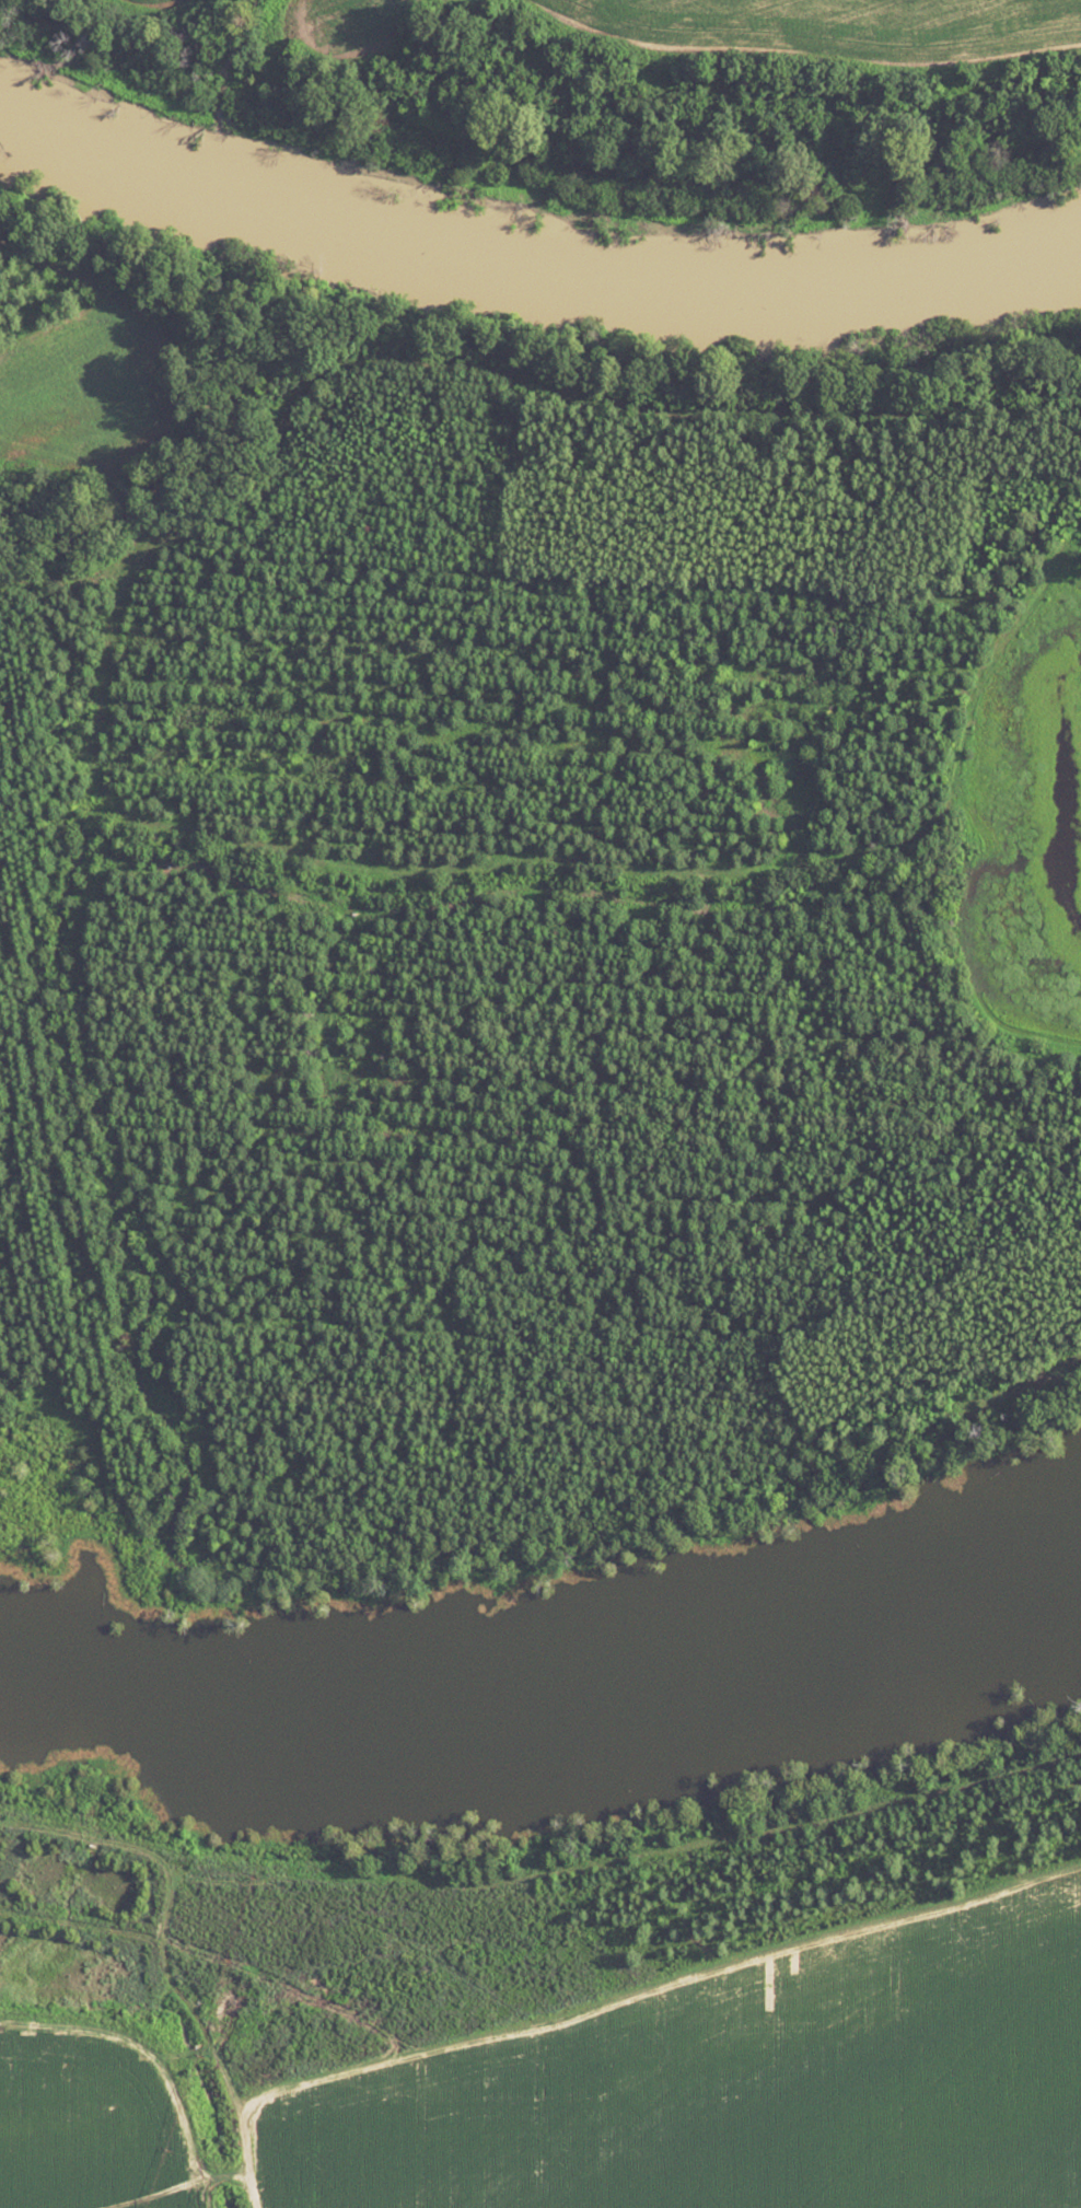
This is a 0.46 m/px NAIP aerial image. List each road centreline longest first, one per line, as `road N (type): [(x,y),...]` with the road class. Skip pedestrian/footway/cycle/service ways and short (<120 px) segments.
road 1 (track): [(1080,395),(983,407),(702,409),(452,356),(376,352),(347,358),(297,391),(277,415),(260,476),(235,514),(182,537),(160,535),(133,470),(163,425),(174,385),(171,356),(154,332),(119,317),(0,360)]
road 2 (track): [(0,2022),(114,2033),(153,2049),(179,2089),(202,2164),(201,2207)]

